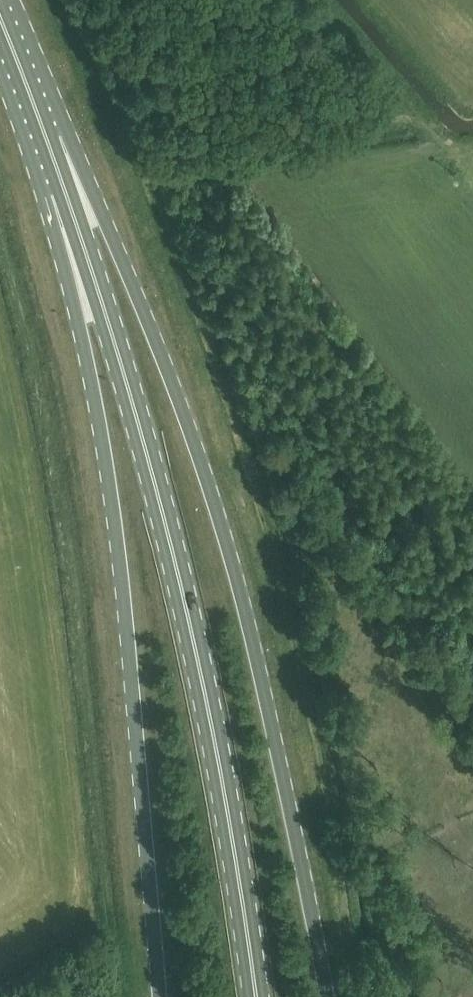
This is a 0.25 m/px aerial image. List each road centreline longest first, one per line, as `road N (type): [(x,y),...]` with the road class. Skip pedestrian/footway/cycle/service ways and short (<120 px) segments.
road 1 (primary): [(327,996),(278,750),(209,485),(129,269),(47,141)]
road 2 (primary): [(256,996),(221,769),(173,550),(111,326),(47,141)]
road 3 (primary): [(47,141),(122,578),(160,996)]
road 4 (primary): [(47,141),(0,20)]

